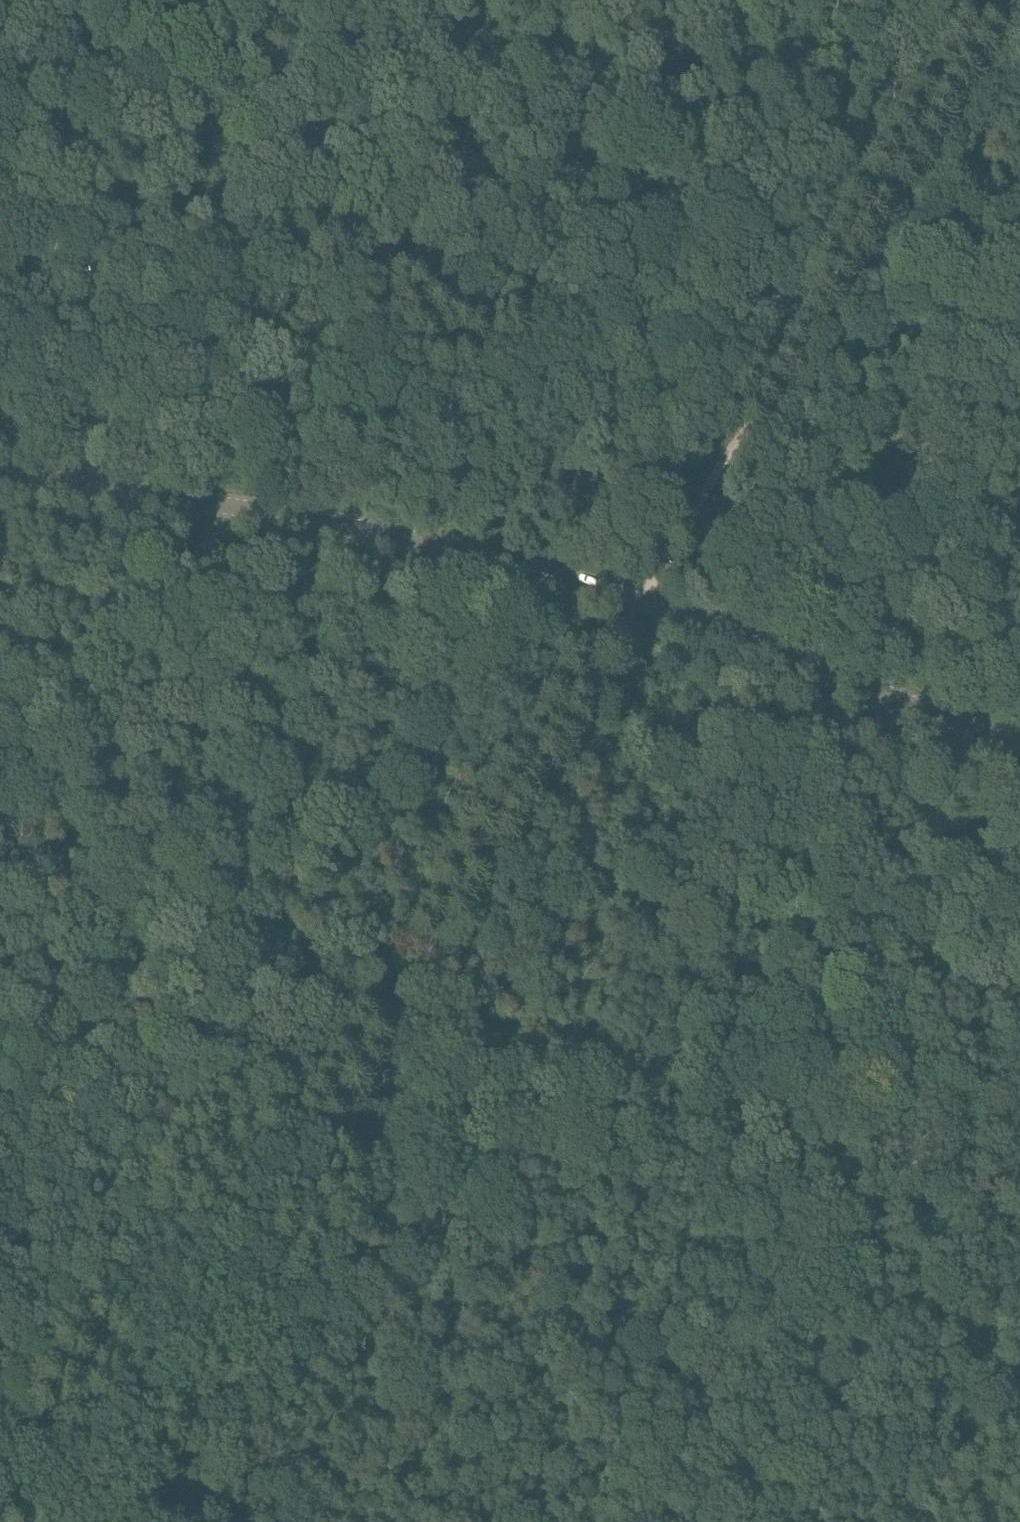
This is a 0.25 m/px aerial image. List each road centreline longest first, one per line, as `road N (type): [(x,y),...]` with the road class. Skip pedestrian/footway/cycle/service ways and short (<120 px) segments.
road 1 (tertiary): [(0,478),(260,509),(559,575),(660,607),(1019,749)]
road 2 (track): [(615,638),(1002,0)]
road 3 (track): [(308,1143),(615,638)]
road 4 (track): [(83,1521),(308,1143)]
road 5 (track): [(0,1050),(189,1083),(308,1143)]
road 6 (track): [(829,1478),(1019,1232)]

